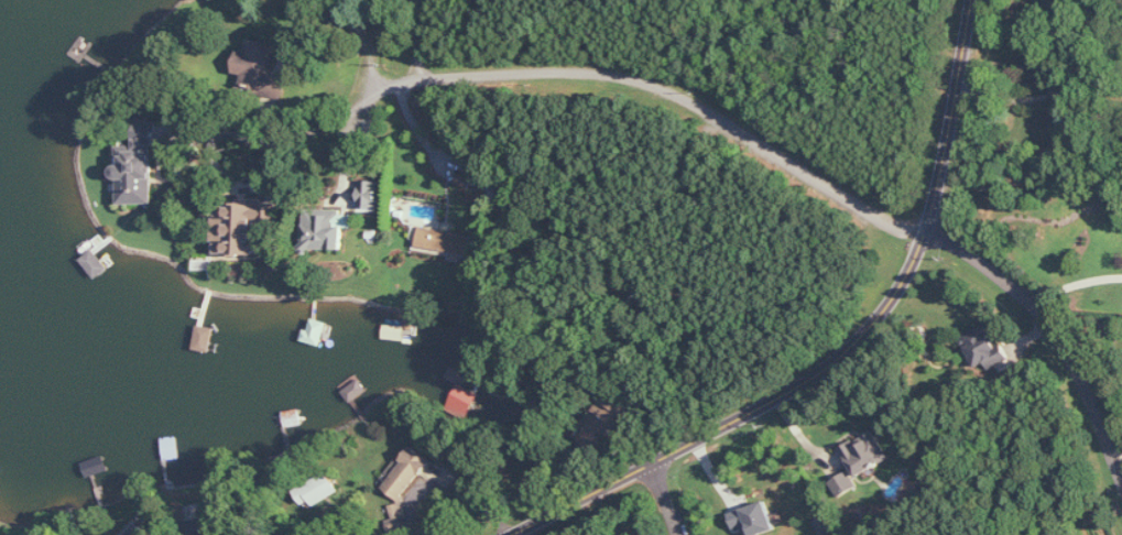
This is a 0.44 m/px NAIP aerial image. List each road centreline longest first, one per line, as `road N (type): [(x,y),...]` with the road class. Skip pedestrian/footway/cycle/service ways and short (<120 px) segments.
road 1 (residential): [(925,236),(671,90),(588,72),(423,77),(339,122),(287,137),(220,134)]
road 2 (residential): [(652,466),(848,359),(884,317),(925,236),(968,0)]
road 3 (residential): [(1121,474),(1071,351),(1003,280),(925,236)]
road 4 (residential): [(652,466),(509,534)]

